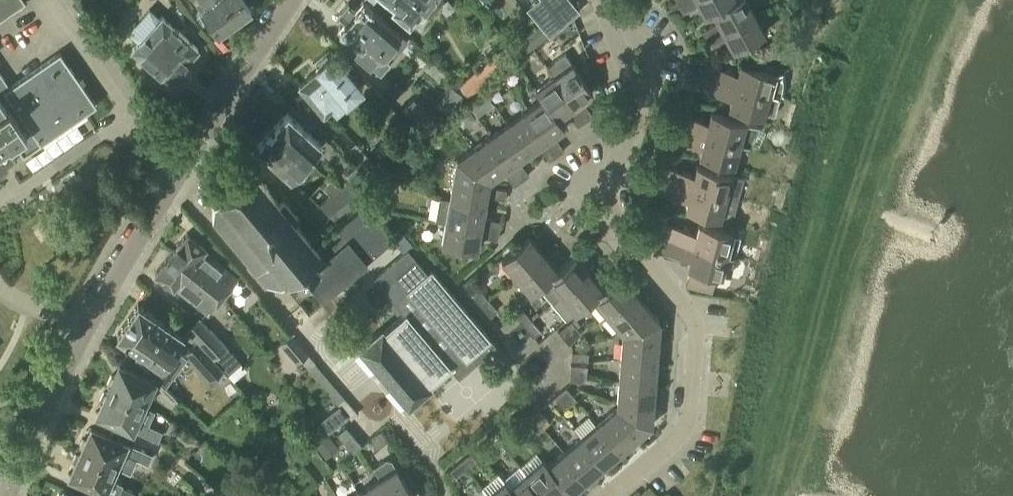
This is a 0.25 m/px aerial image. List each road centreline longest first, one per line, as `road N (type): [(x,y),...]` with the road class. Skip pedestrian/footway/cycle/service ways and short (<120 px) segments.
road 1 (residential): [(605,495),(676,438),(691,412),(696,378),(674,300),(610,197),(627,105),(595,0)]
road 2 (residential): [(10,495),(79,323),(174,178)]
road 3 (residential): [(174,178),(345,379)]
road 4 (residential): [(174,178),(291,0)]

